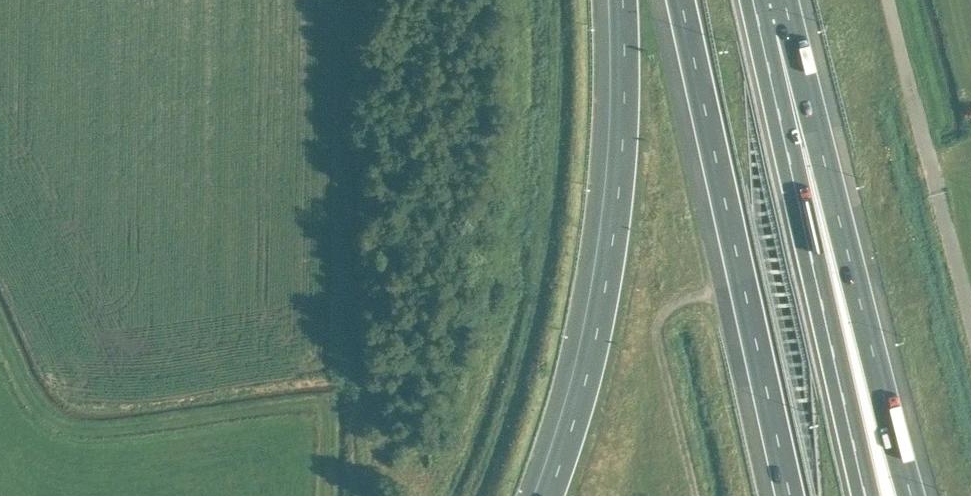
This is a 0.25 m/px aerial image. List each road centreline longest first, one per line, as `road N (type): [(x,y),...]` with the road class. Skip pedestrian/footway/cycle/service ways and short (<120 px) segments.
road 1 (motorway): [(675,0),(788,495)]
road 2 (motorway): [(626,0),(624,140),(604,296),(547,495)]
road 3 (motorway): [(915,495),(854,265),(772,32)]
road 4 (motorway): [(864,495),(772,32)]

